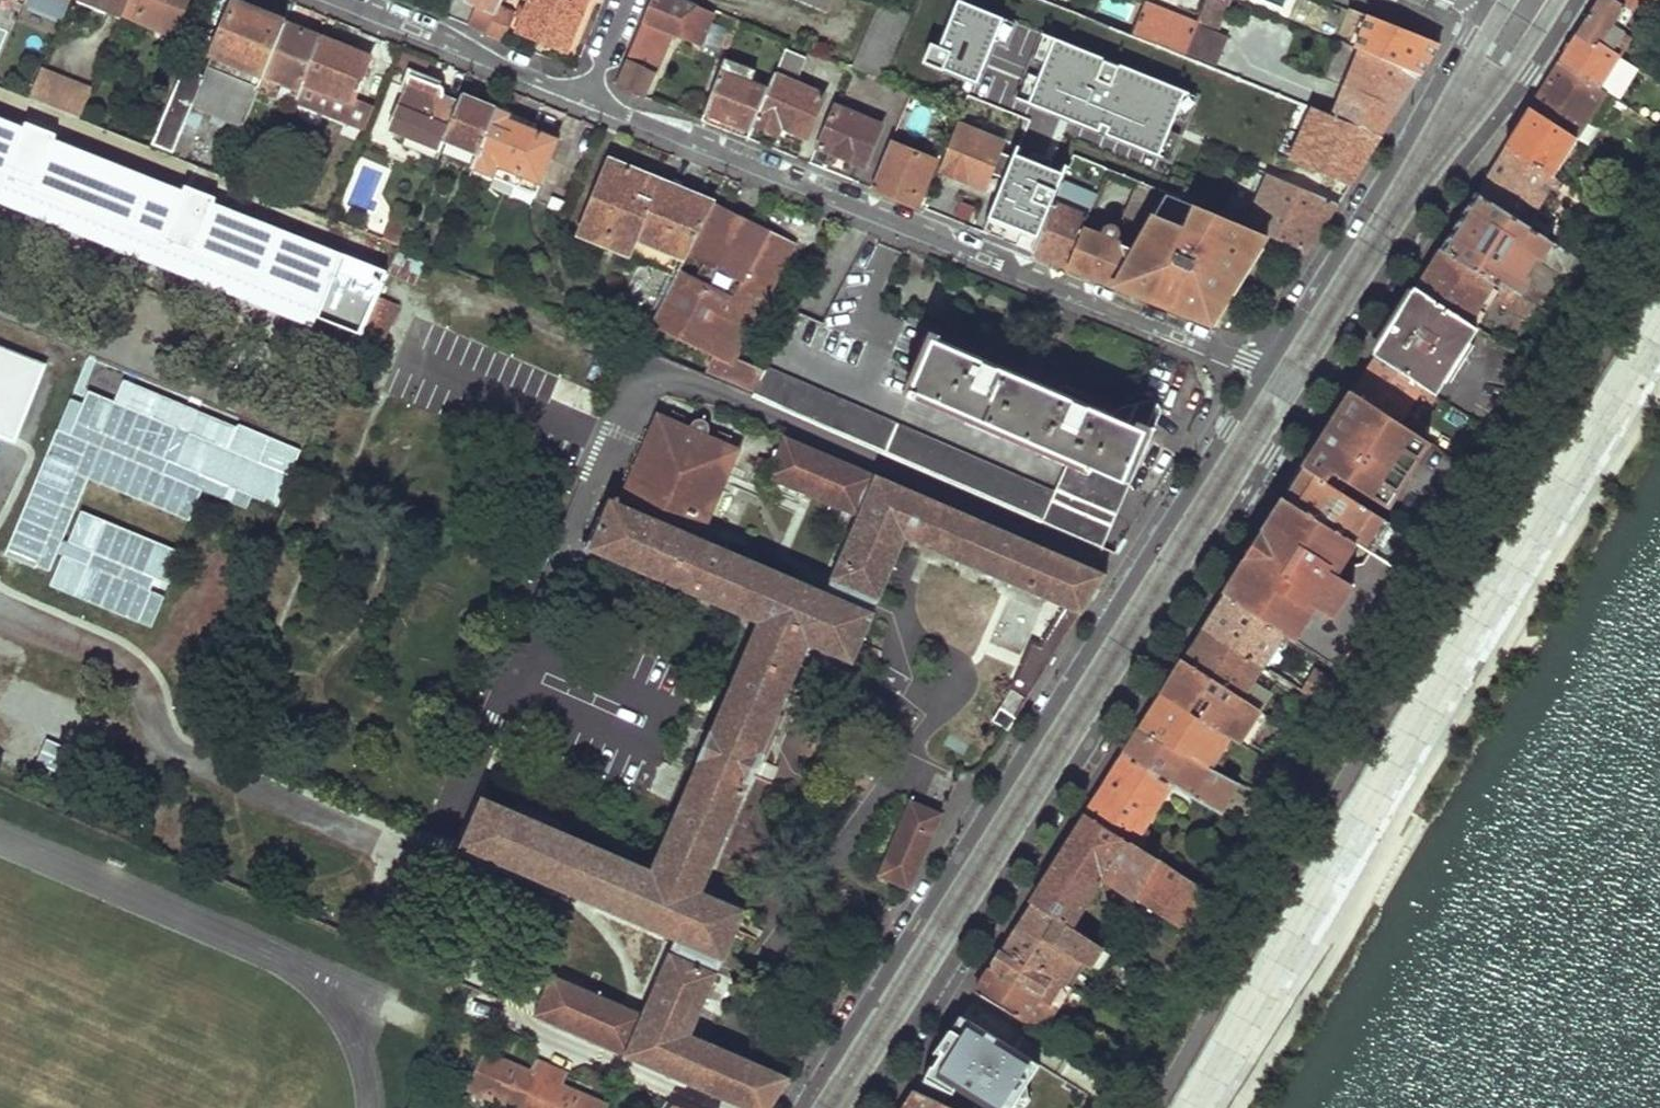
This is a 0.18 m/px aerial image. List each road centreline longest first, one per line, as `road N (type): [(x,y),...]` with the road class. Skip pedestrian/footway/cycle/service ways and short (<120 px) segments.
road 1 (residential): [(1264,367),(341,0)]
road 2 (primary): [(1264,367),(802,1107)]
road 3 (primary): [(861,1107),(1311,392)]
road 4 (primary): [(1311,392),(1419,218),(1576,0)]
road 5 (primary): [(1484,3),(1264,367)]

